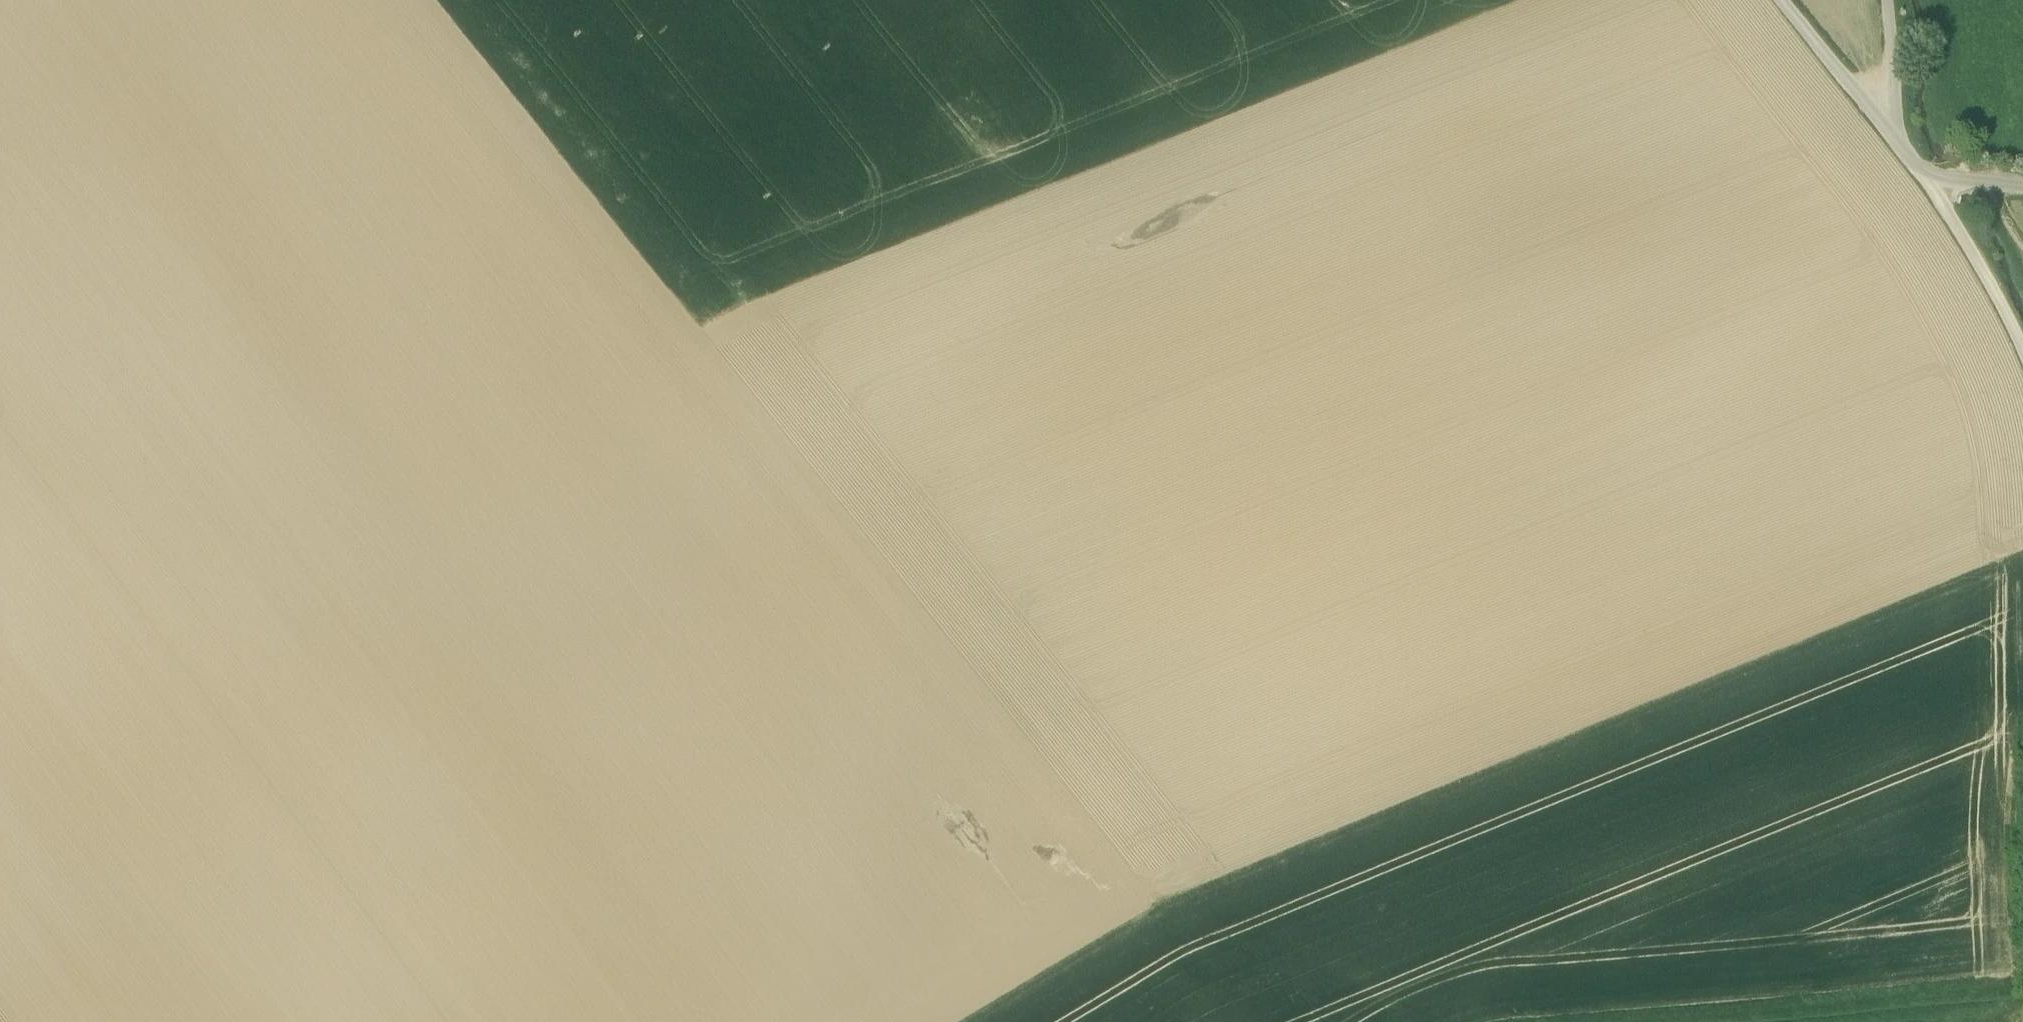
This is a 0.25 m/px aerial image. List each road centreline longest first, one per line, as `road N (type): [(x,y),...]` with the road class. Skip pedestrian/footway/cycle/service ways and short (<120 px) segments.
road 1 (track): [(1925,177),(2022,352)]
road 2 (track): [(1779,0),(1894,136)]

